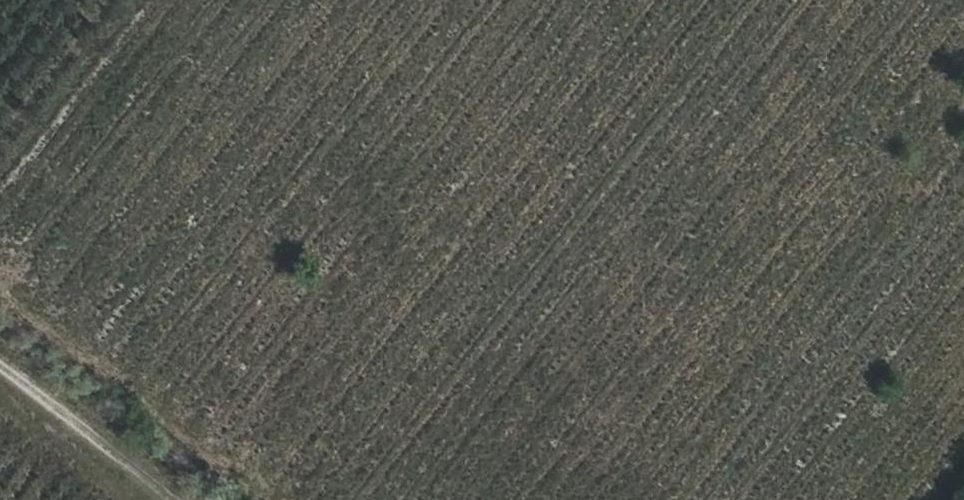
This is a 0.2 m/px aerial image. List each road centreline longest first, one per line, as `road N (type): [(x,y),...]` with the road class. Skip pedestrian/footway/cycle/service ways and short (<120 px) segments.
road 1 (track): [(174,499),(0,361)]

